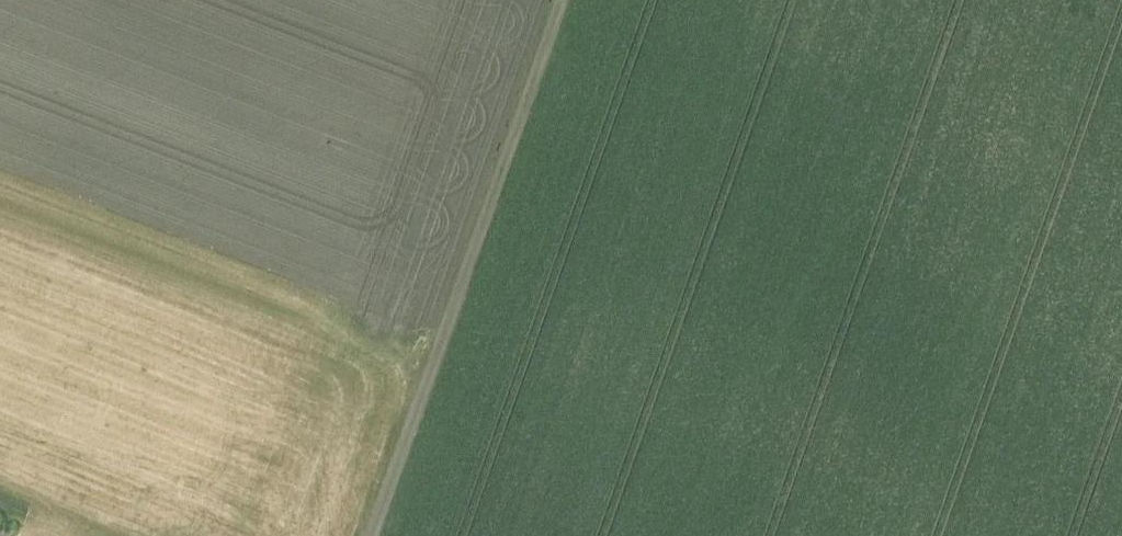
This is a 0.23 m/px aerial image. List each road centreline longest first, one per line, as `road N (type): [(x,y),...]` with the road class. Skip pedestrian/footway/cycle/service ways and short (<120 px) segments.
road 1 (track): [(371,535),(560,0)]

